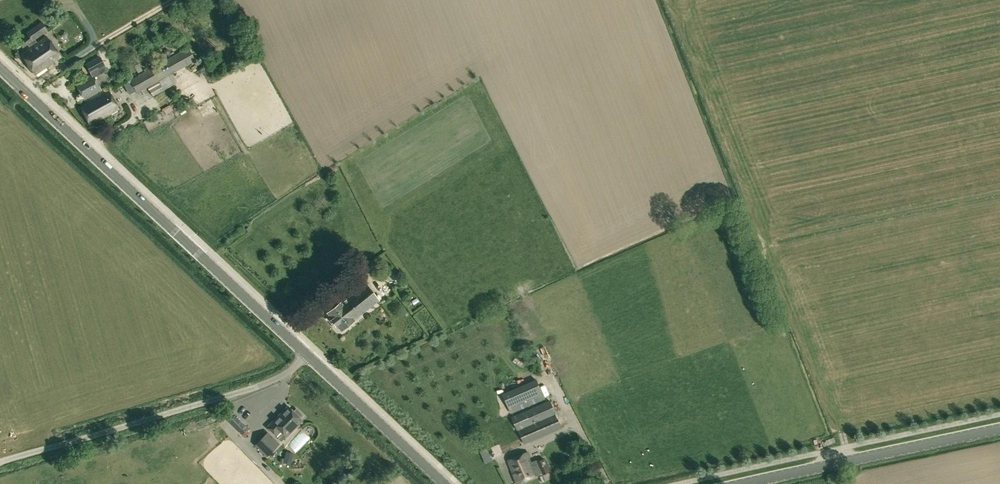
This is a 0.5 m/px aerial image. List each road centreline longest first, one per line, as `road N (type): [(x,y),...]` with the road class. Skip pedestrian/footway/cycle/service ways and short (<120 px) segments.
road 1 (secondary): [(306,354),(0,67)]
road 2 (unclassified): [(306,354),(257,387),(0,463)]
road 3 (secondary): [(751,483),(999,430)]
road 4 (secondary): [(445,483),(306,354)]

